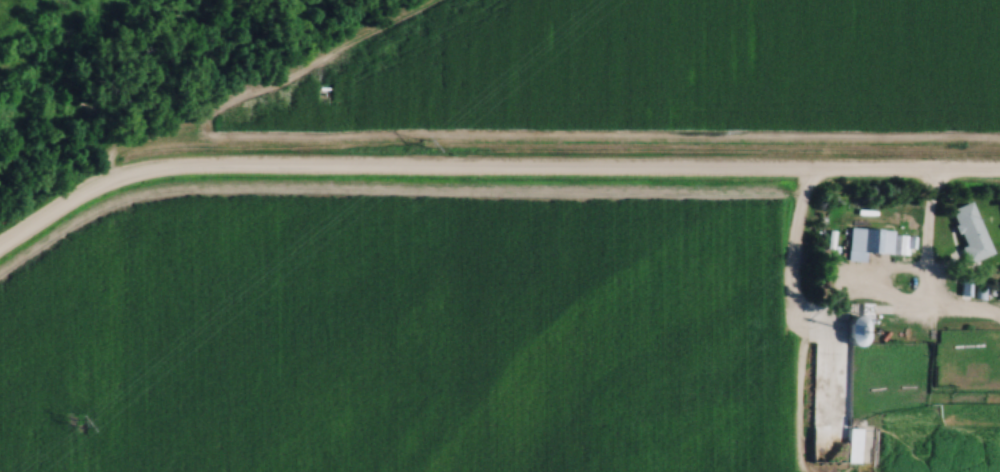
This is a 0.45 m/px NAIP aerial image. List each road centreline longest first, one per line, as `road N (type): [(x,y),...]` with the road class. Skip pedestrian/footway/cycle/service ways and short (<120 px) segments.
road 1 (residential): [(999,178),(282,173)]
road 2 (residential): [(111,190),(111,151),(197,122),(432,0)]
road 3 (residential): [(0,250),(127,185),(178,175),(282,173)]
road 4 (residential): [(802,471),(800,313)]

